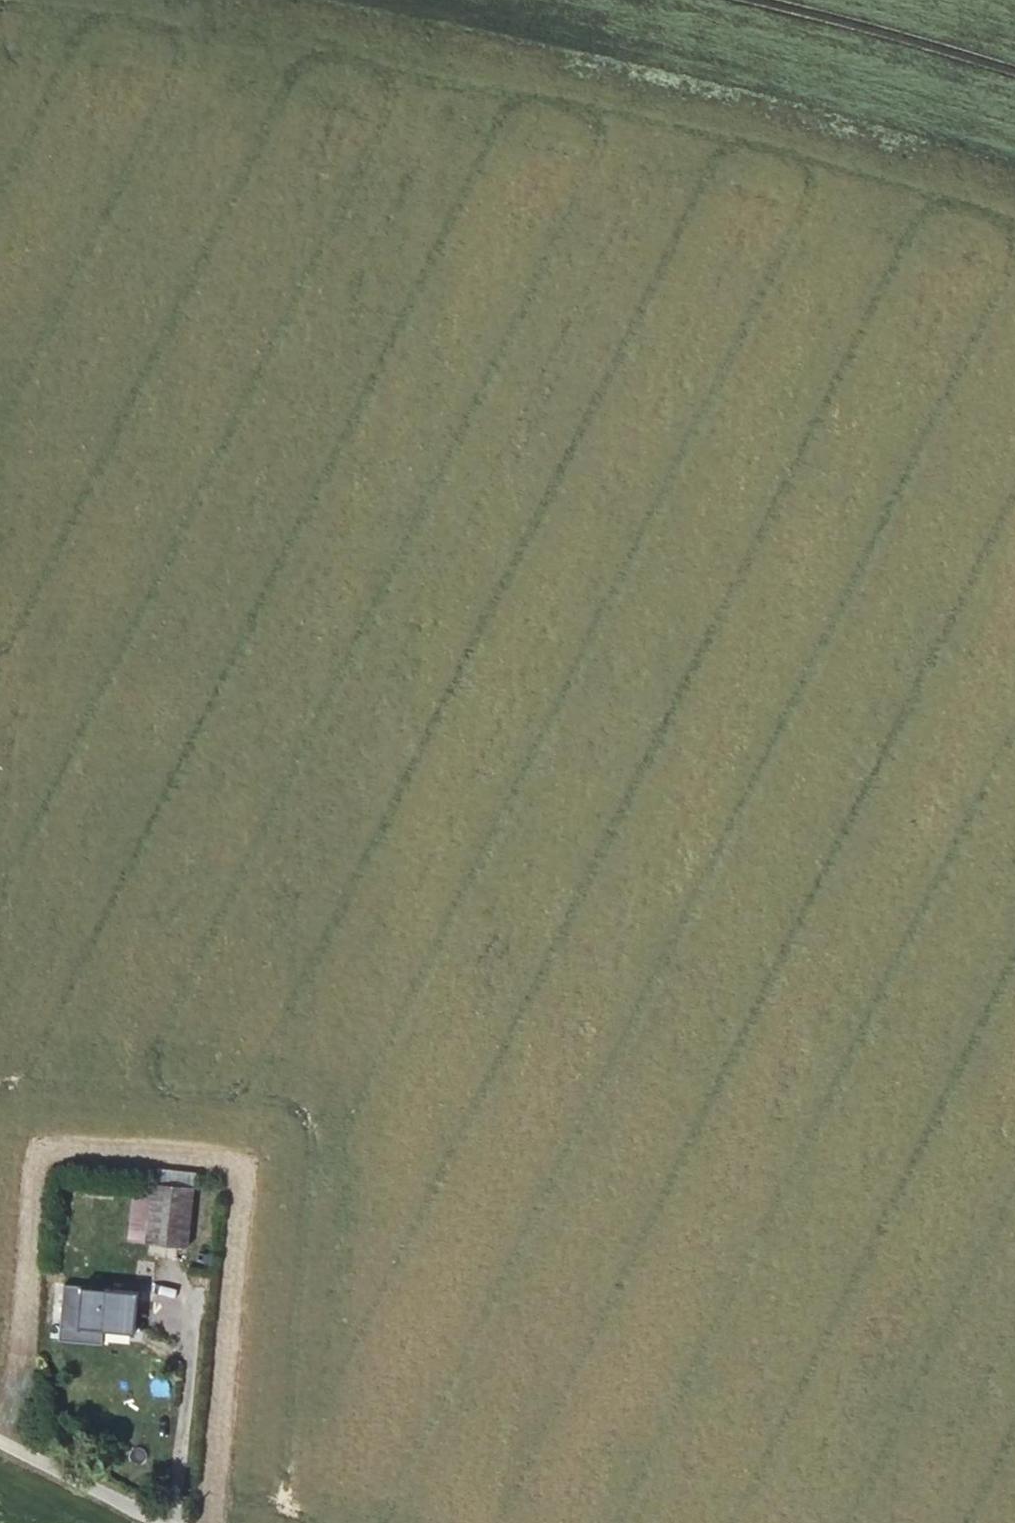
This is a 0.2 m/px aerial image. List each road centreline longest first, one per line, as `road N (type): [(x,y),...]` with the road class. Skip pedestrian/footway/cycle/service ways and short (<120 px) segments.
road 1 (unclassified): [(0,1441),(168,1522)]

